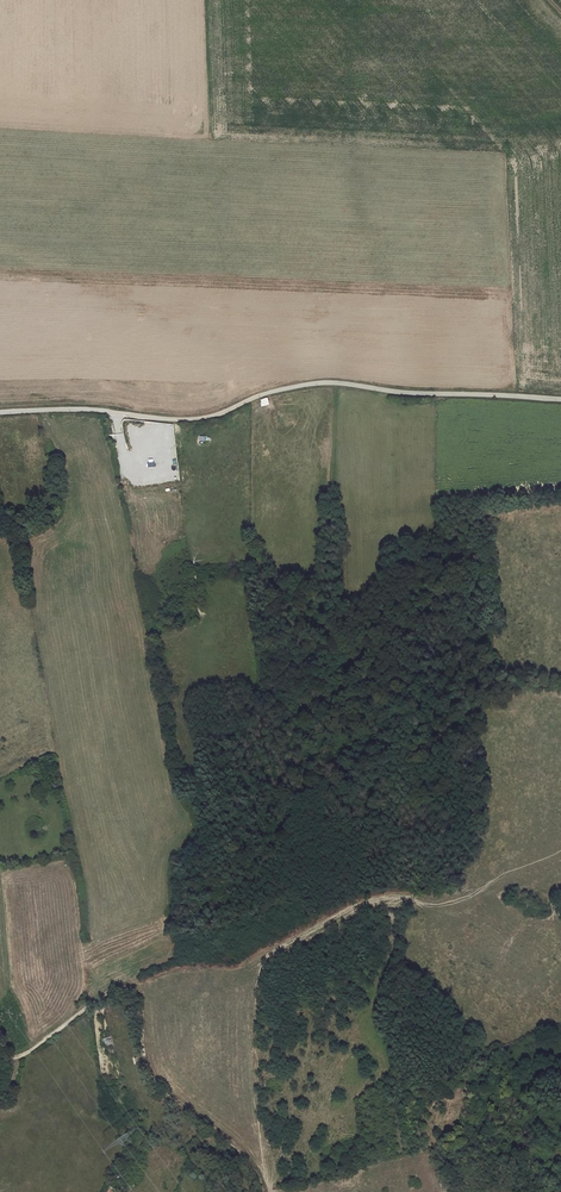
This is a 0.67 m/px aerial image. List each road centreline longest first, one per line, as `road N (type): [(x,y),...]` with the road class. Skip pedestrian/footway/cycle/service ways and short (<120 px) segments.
road 1 (track): [(560,399),(334,383),(263,394),(182,420),(104,411),(0,413)]
road 2 (track): [(0,1056),(23,1056),(95,1000),(126,988),(138,1003),(153,1077),(245,1155),(261,1181)]

